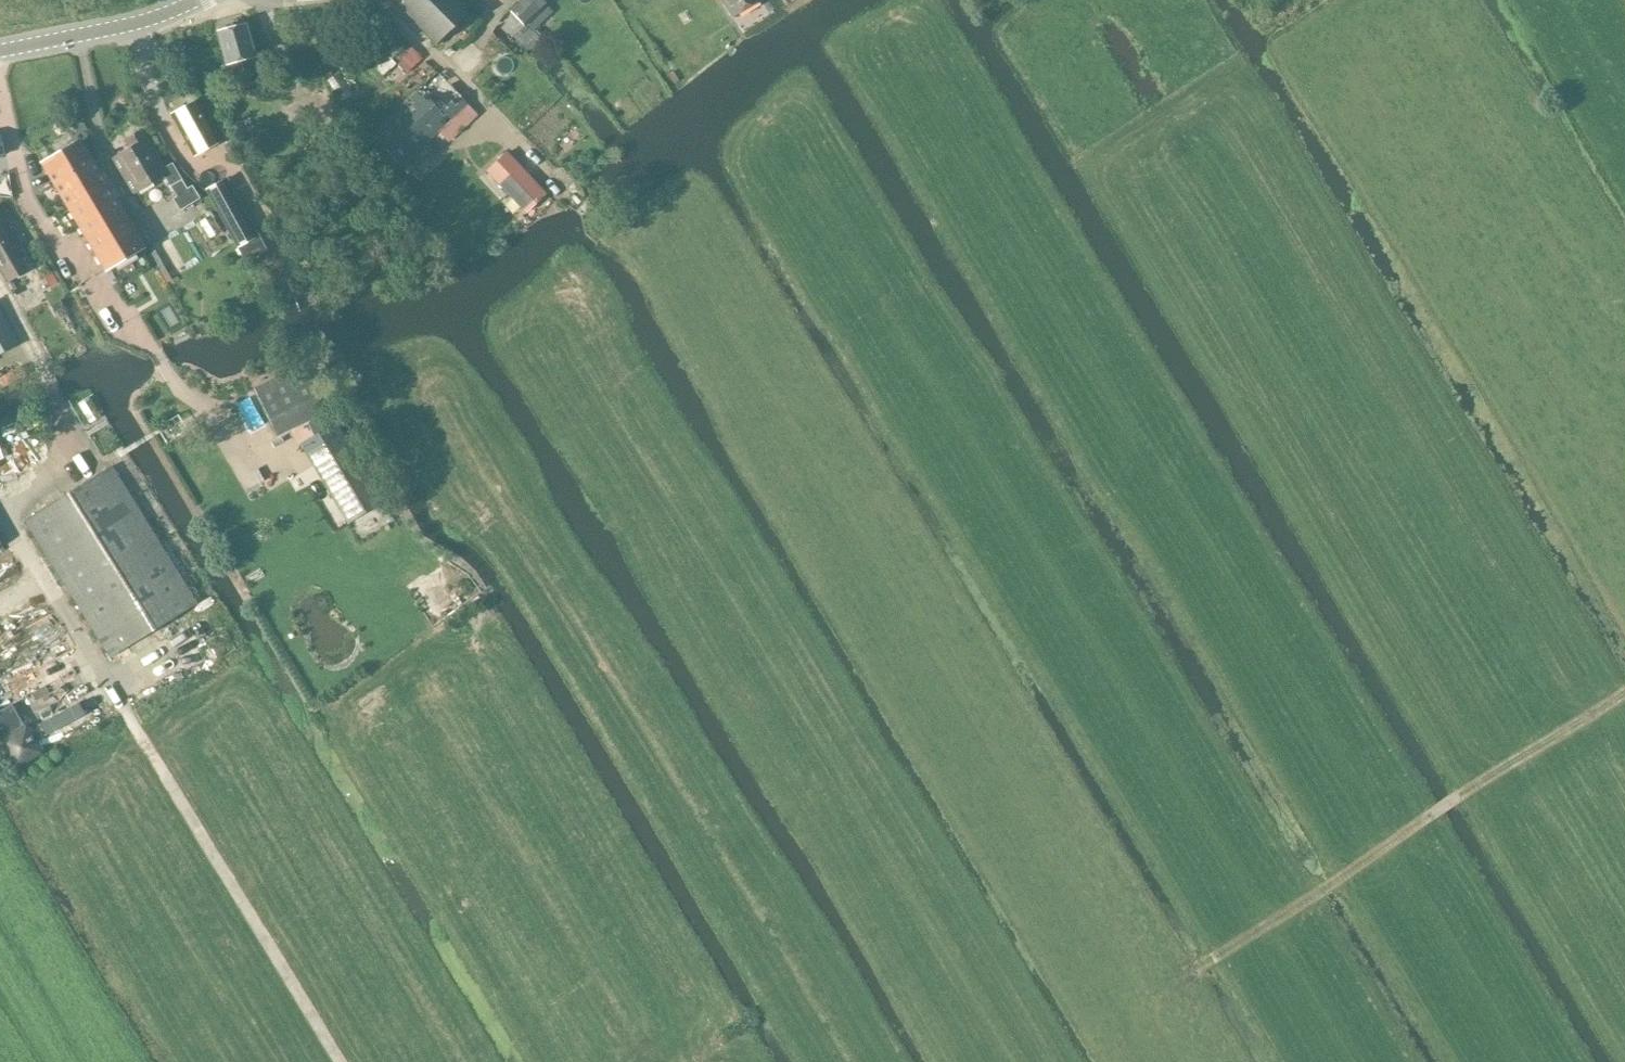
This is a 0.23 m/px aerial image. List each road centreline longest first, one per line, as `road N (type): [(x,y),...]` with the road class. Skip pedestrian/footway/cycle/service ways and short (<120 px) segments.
road 1 (track): [(1624,688),(1182,978)]
road 2 (track): [(340,1061),(123,705)]
road 3 (tertiary): [(0,51),(124,26),(196,0)]

